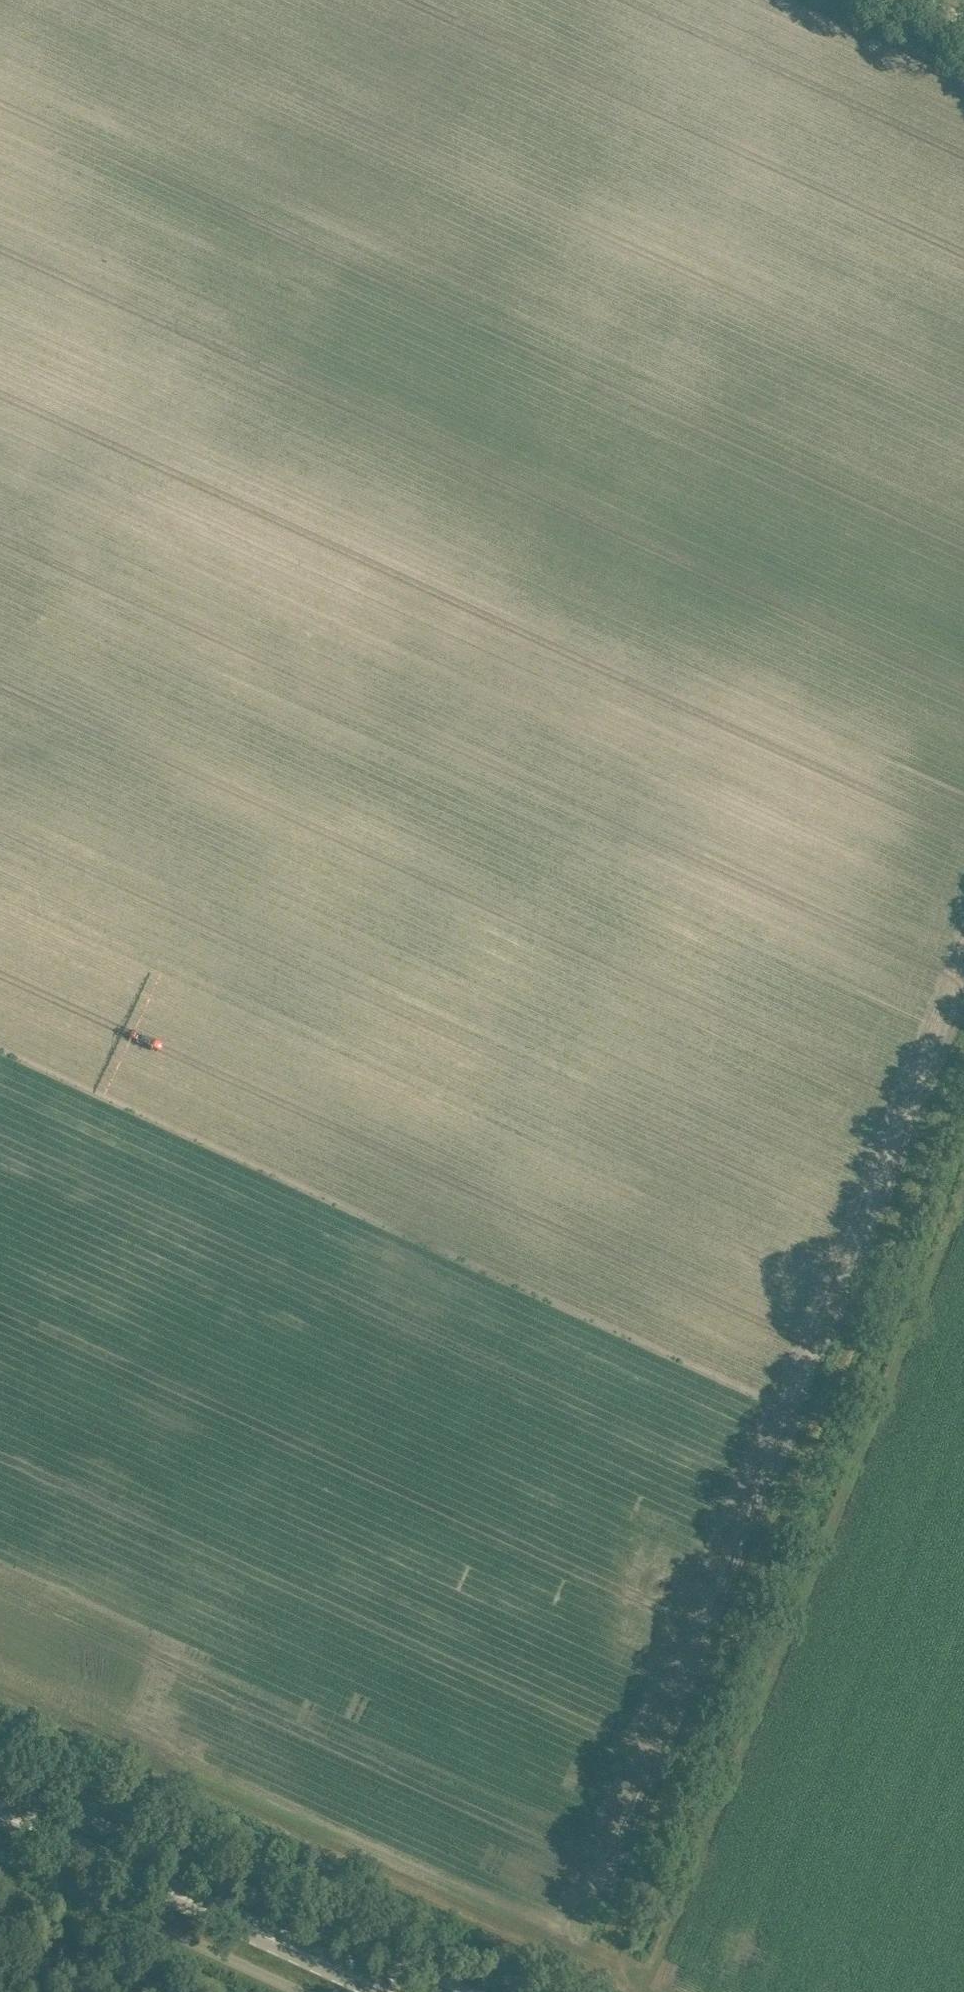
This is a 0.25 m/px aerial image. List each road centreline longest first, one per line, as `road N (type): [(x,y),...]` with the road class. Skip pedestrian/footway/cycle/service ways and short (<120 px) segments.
road 1 (unclassified): [(467,1991),(0,1777)]
road 2 (primary): [(389,1991),(0,1813)]
road 3 (unclassified): [(0,1854),(304,1991)]

